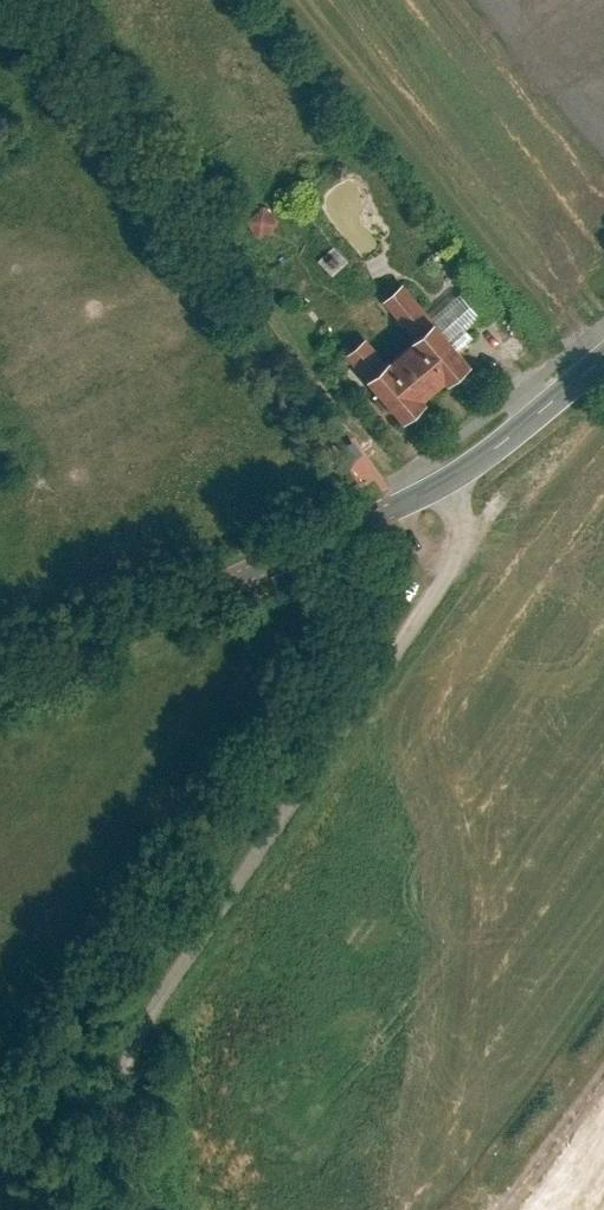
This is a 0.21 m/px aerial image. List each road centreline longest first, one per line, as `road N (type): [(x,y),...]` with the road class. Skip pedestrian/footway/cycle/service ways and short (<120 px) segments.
road 1 (track): [(444,483),(463,523),(452,567),(139,1034),(122,1099),(148,1209)]
road 2 (track): [(31,0),(408,501)]
road 3 (secondary): [(0,685),(388,511)]
road 4 (secondary): [(603,355),(493,451),(388,511)]

